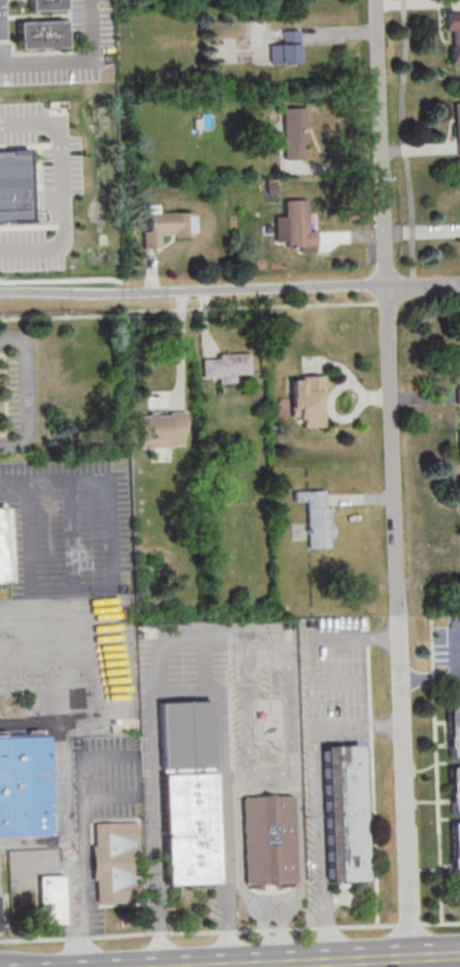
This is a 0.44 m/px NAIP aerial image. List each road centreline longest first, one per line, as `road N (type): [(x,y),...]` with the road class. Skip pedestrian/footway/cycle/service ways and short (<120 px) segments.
road 1 (residential): [(416,966),(380,0)]
road 2 (residential): [(391,286),(0,292)]
road 3 (secondary): [(459,958),(229,966)]

